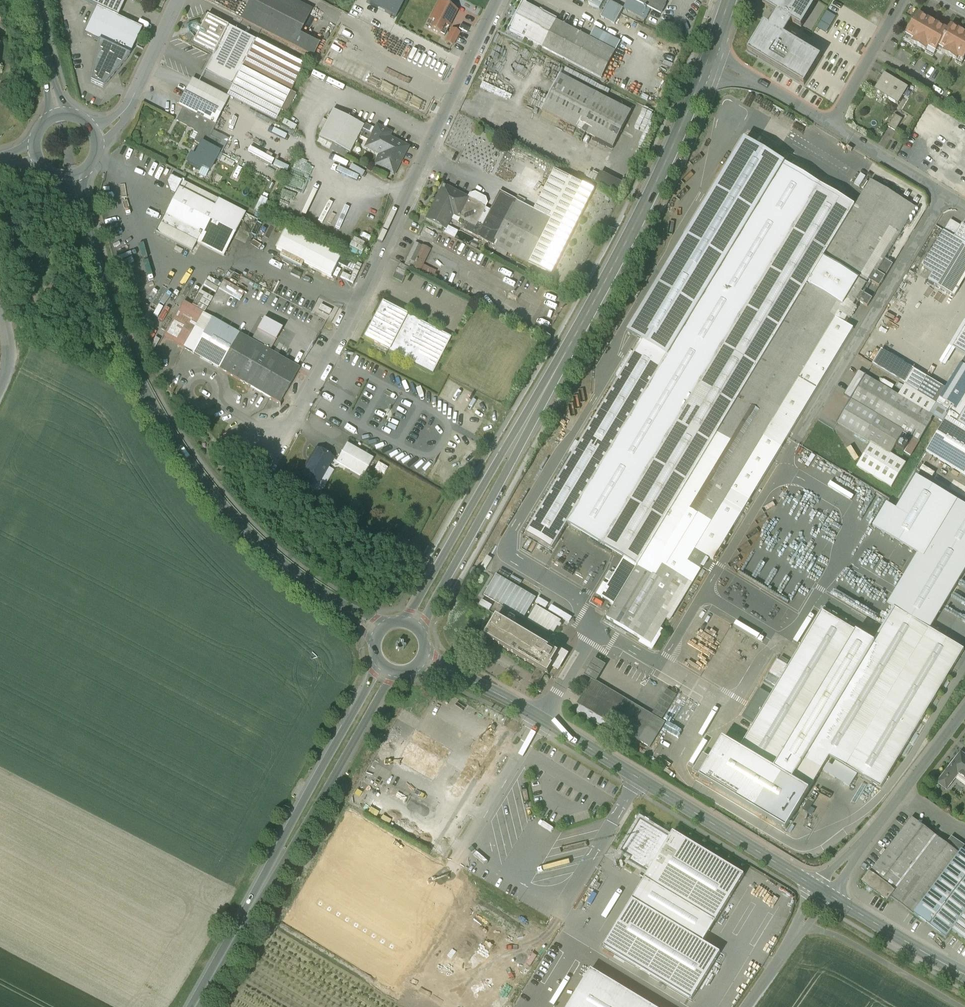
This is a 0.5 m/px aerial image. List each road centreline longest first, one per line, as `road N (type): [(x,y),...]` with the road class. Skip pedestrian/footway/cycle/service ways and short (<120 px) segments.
road 1 (secondary): [(709,59),(626,242),(413,617)]
road 2 (tertiary): [(376,632),(242,528),(155,419),(122,353),(73,179)]
road 3 (residential): [(496,0),(375,258),(272,448)]
road 4 (tertiary): [(826,893),(428,659)]
road 5 (secondary): [(385,668),(194,1006)]
road 6 (residential): [(796,438),(945,190)]
road 7 (residential): [(826,893),(964,708)]
road 8 (unclassified): [(804,926),(840,937),(960,1006)]
road 9 (residential): [(178,0),(123,117),(97,136)]
road 10 (tertiary): [(964,976),(826,893)]
road 11 (residential): [(832,125),(903,0)]
road 12 (residential): [(709,59),(832,125)]
road 13 (residential): [(832,125),(945,190)]

